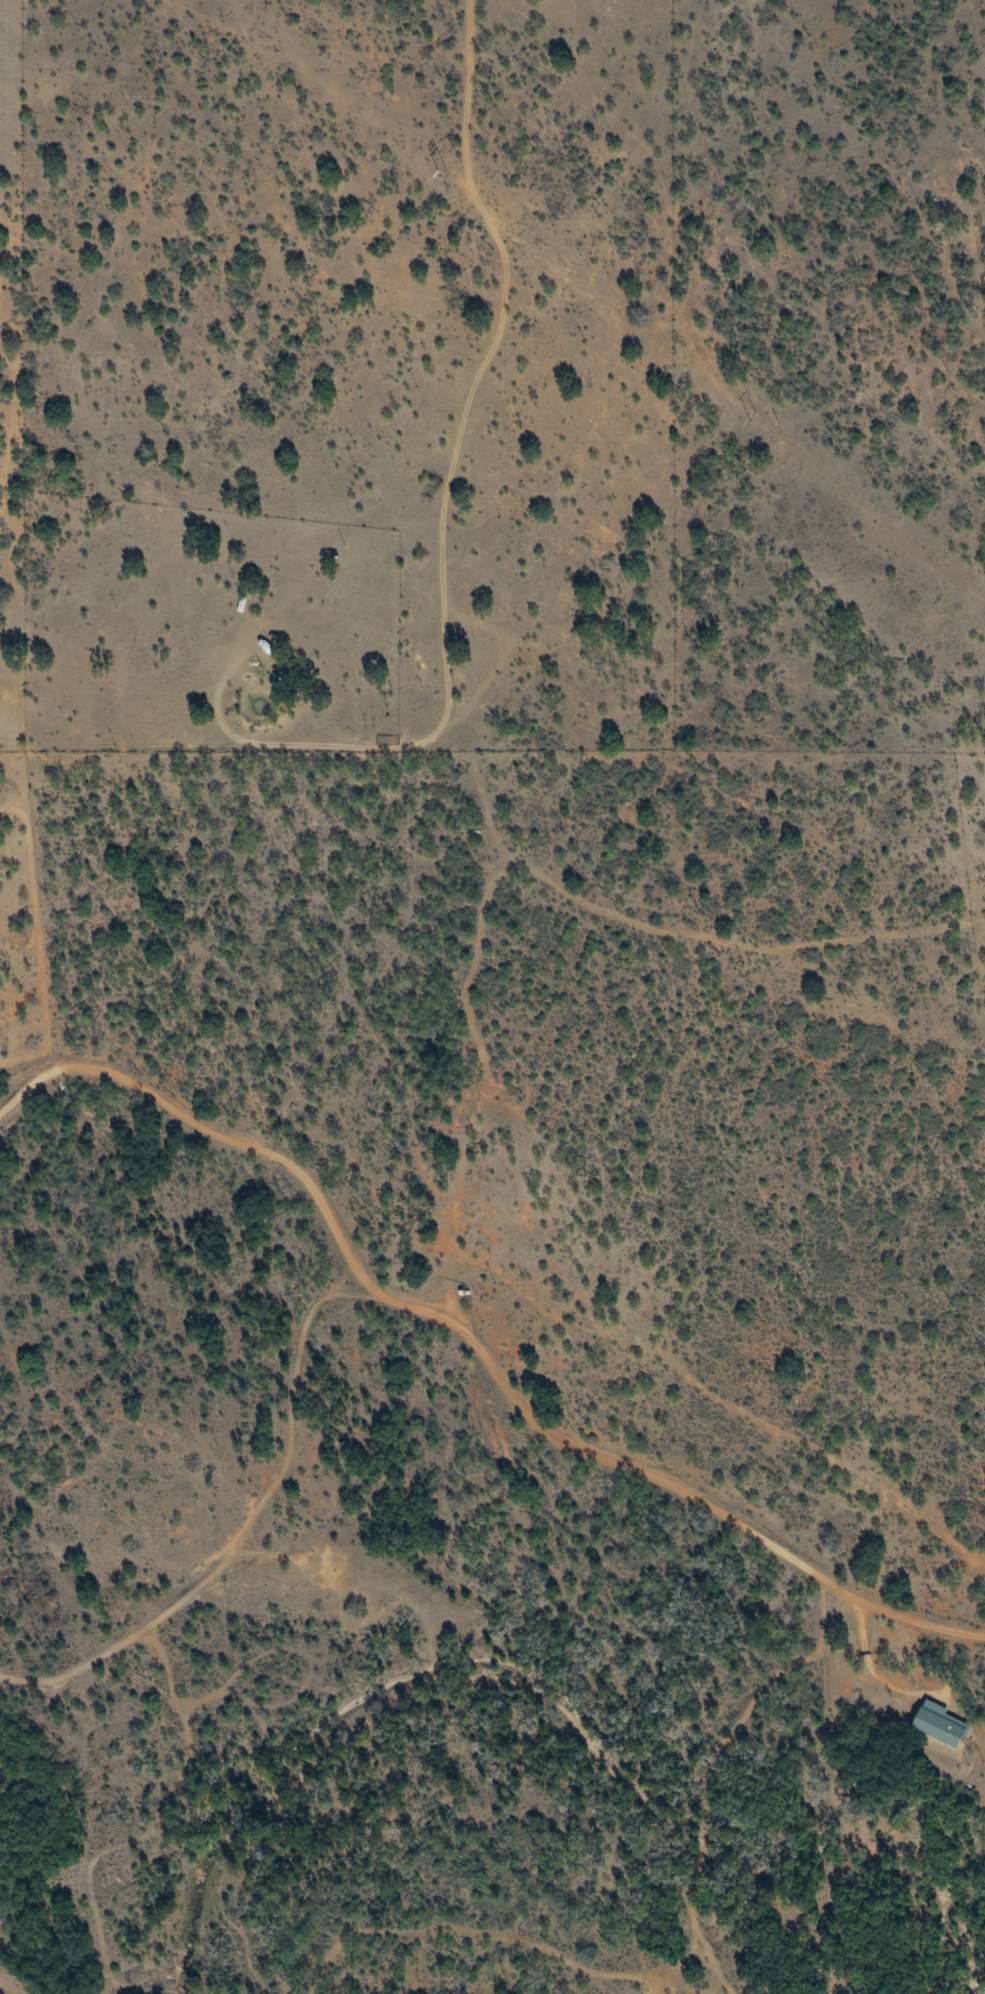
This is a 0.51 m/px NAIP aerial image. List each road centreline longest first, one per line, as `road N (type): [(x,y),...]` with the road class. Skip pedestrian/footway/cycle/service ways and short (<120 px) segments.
road 1 (residential): [(984,1666),(930,1668),(896,1623),(732,1518),(569,1459),(455,1350),(411,1335),(351,1355),(317,1399),(312,1479),(228,1633),(85,1668),(0,1714)]
road 2 (residential): [(697,455),(475,540),(406,530),(287,475),(208,490),(40,604),(0,598)]
road 3 (residential): [(682,1993),(673,1981),(663,1906),(693,1827),(831,1732),(920,1697),(930,1668)]
road 4 (residential): [(697,455),(680,369),(712,0)]
road 5 (residential): [(984,608),(697,455)]

